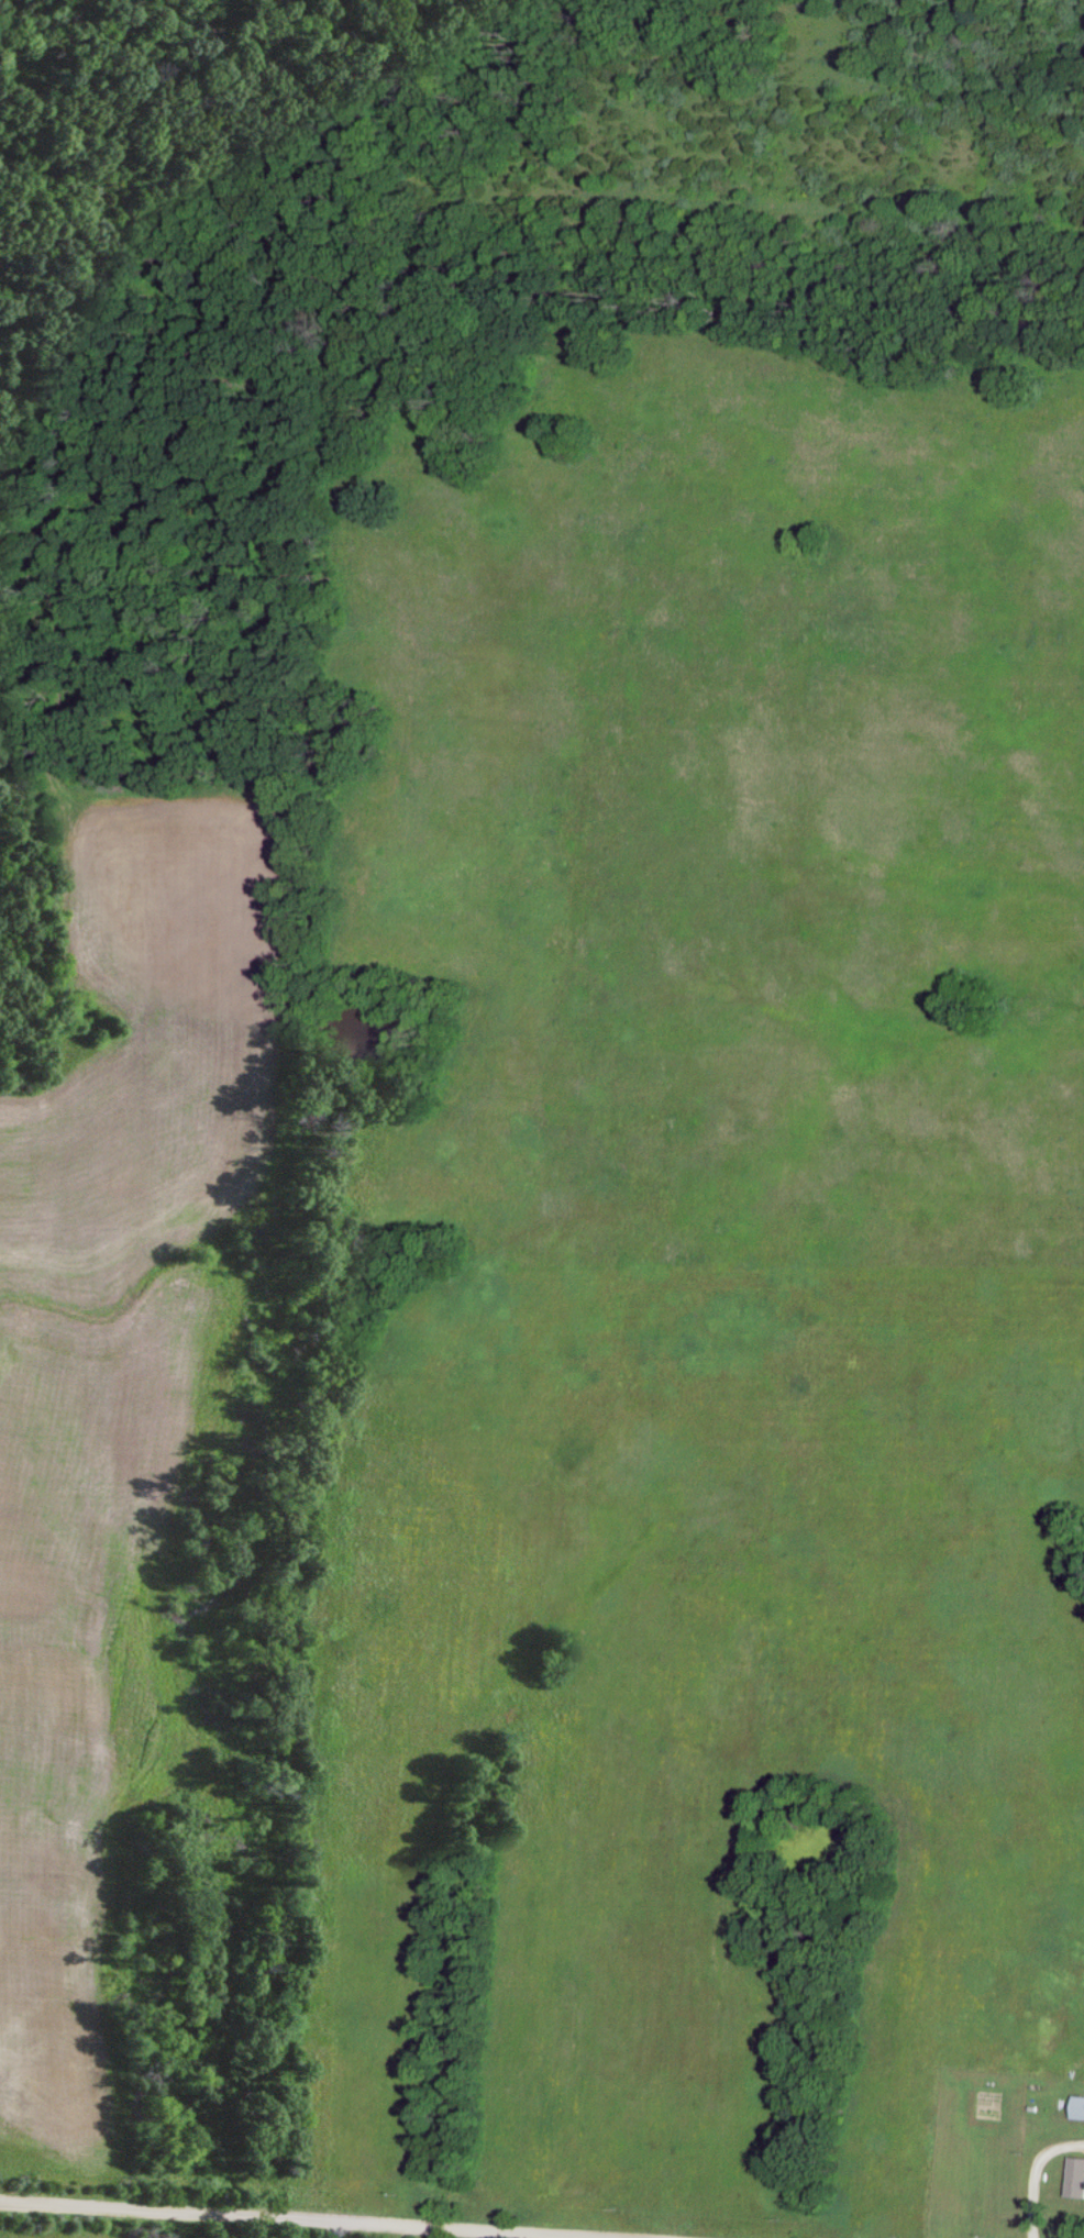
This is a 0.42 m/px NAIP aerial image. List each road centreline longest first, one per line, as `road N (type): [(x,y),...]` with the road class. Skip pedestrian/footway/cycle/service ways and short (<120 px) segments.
road 1 (residential): [(708,2237),(0,2197)]

